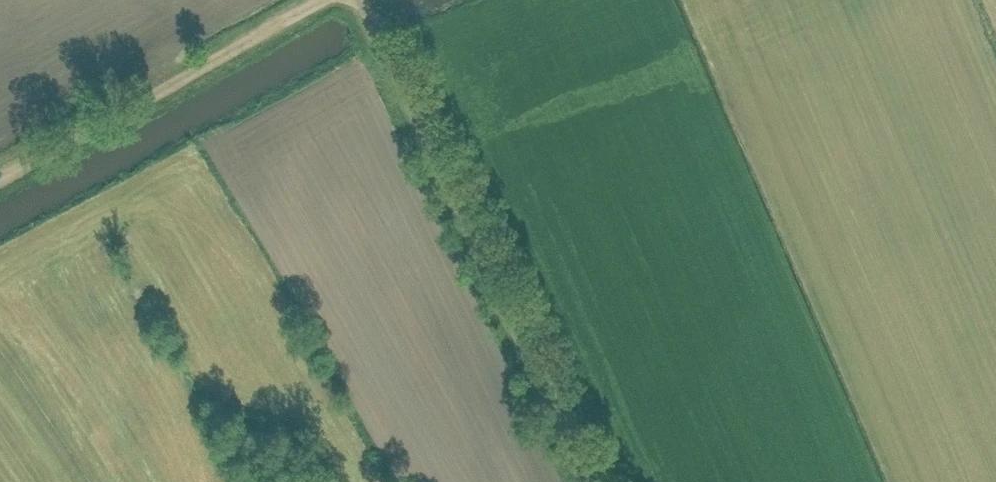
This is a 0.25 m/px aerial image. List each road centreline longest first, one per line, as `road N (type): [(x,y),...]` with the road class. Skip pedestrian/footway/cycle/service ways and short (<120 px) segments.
road 1 (unclassified): [(589,481),(361,0)]
road 2 (track): [(0,171),(301,0)]

